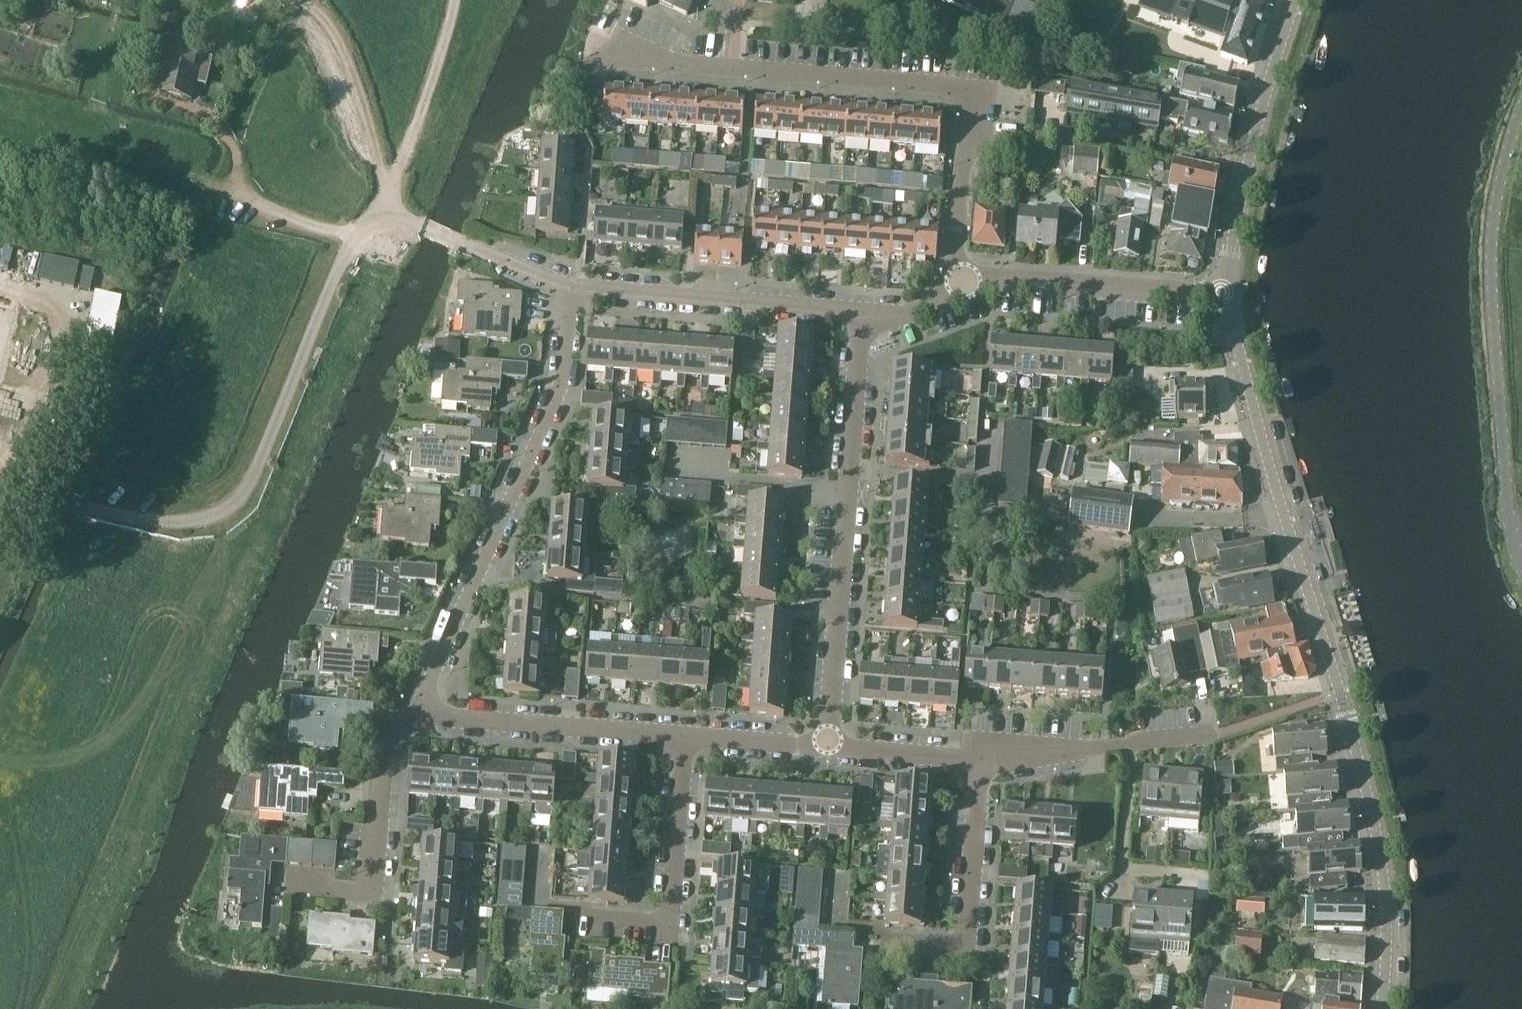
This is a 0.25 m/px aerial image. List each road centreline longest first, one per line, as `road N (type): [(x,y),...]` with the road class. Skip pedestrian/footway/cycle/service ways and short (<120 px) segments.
road 1 (tertiary): [(1386,1008),(1388,898),(1366,780),(1235,342),(1229,294)]
road 2 (residential): [(962,282),(956,258),(973,91),(585,56)]
road 3 (unclassified): [(51,498),(162,520),(202,520),(238,503),(349,256),(386,206),(425,227)]
road 4 (track): [(238,503),(235,565),(122,848),(0,774)]
road 5 (residential): [(570,289),(559,391),(418,707)]
road 6 (unclassified): [(1521,556),(1493,279),(1496,218),(1521,121)]
road 7 (residential): [(830,745),(862,311)]
road 8 (tertiary): [(1229,294),(1257,137),(1299,0)]
road 9 (residential): [(570,289),(862,311)]
road 10 (residential): [(686,738),(418,707)]
road 11 (residential): [(885,940),(962,946),(972,933),(984,758)]
road 12 (residential): [(1229,294),(962,282)]
road 13 (residential): [(418,707),(381,778),(372,879),(359,895),(296,889)]
road 14 (residential): [(595,924),(663,929),(673,918),(686,738)]
road 15 (residential): [(1213,737),(984,758)]
road 16 (track): [(26,127),(236,193)]
road 17 (track): [(454,0),(386,206)]
road 18 (track): [(122,848),(57,1008)]
road 19 (track): [(236,193),(230,137),(201,109),(139,93)]
road 20 (residential): [(984,758),(830,745)]
road 21 (residential): [(830,745),(686,738)]
road 22 (track): [(236,193),(363,238)]

